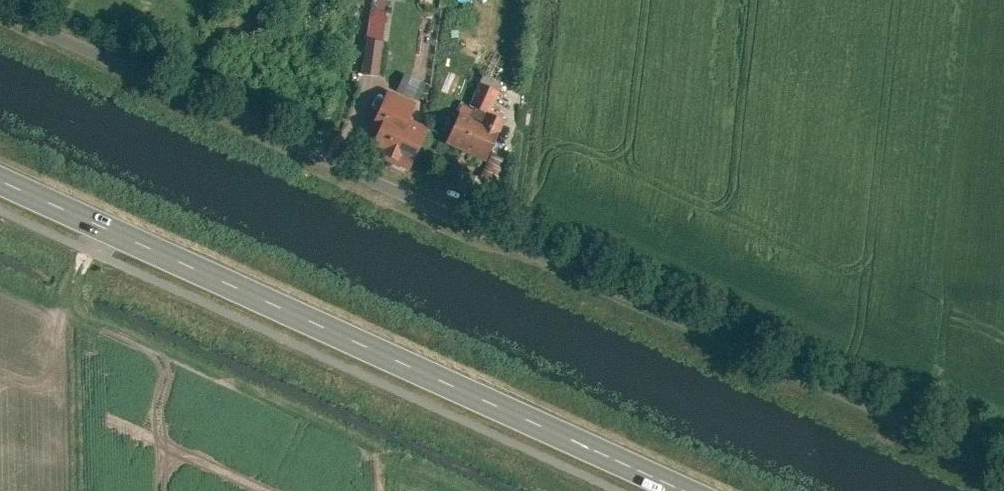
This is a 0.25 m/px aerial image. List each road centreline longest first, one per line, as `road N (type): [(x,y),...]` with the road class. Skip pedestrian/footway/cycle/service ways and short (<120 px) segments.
road 1 (unclassified): [(15,0),(1003,451)]
road 2 (primary): [(0,181),(682,490)]

